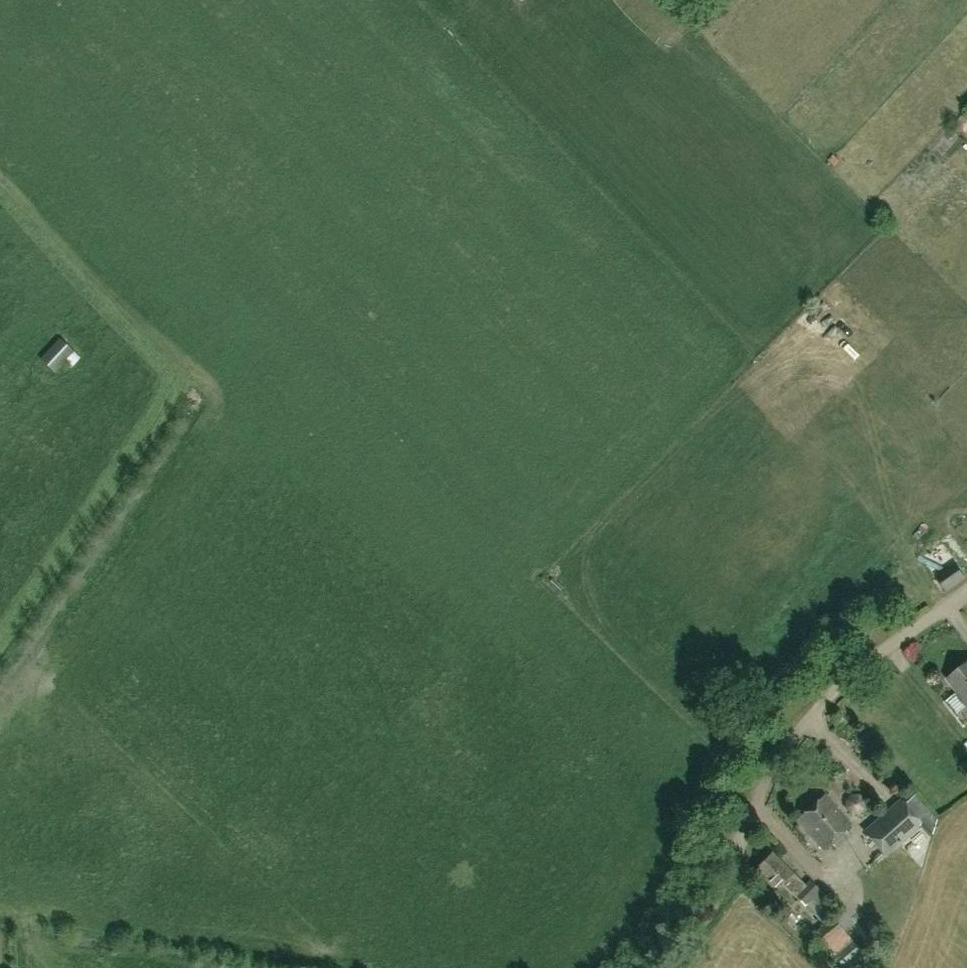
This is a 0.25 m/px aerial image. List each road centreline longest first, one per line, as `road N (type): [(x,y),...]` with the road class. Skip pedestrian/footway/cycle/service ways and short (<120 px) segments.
road 1 (track): [(966,592),(836,693),(788,746),(756,807)]
road 2 (track): [(0,180),(213,394)]
road 3 (track): [(756,807),(674,967)]

